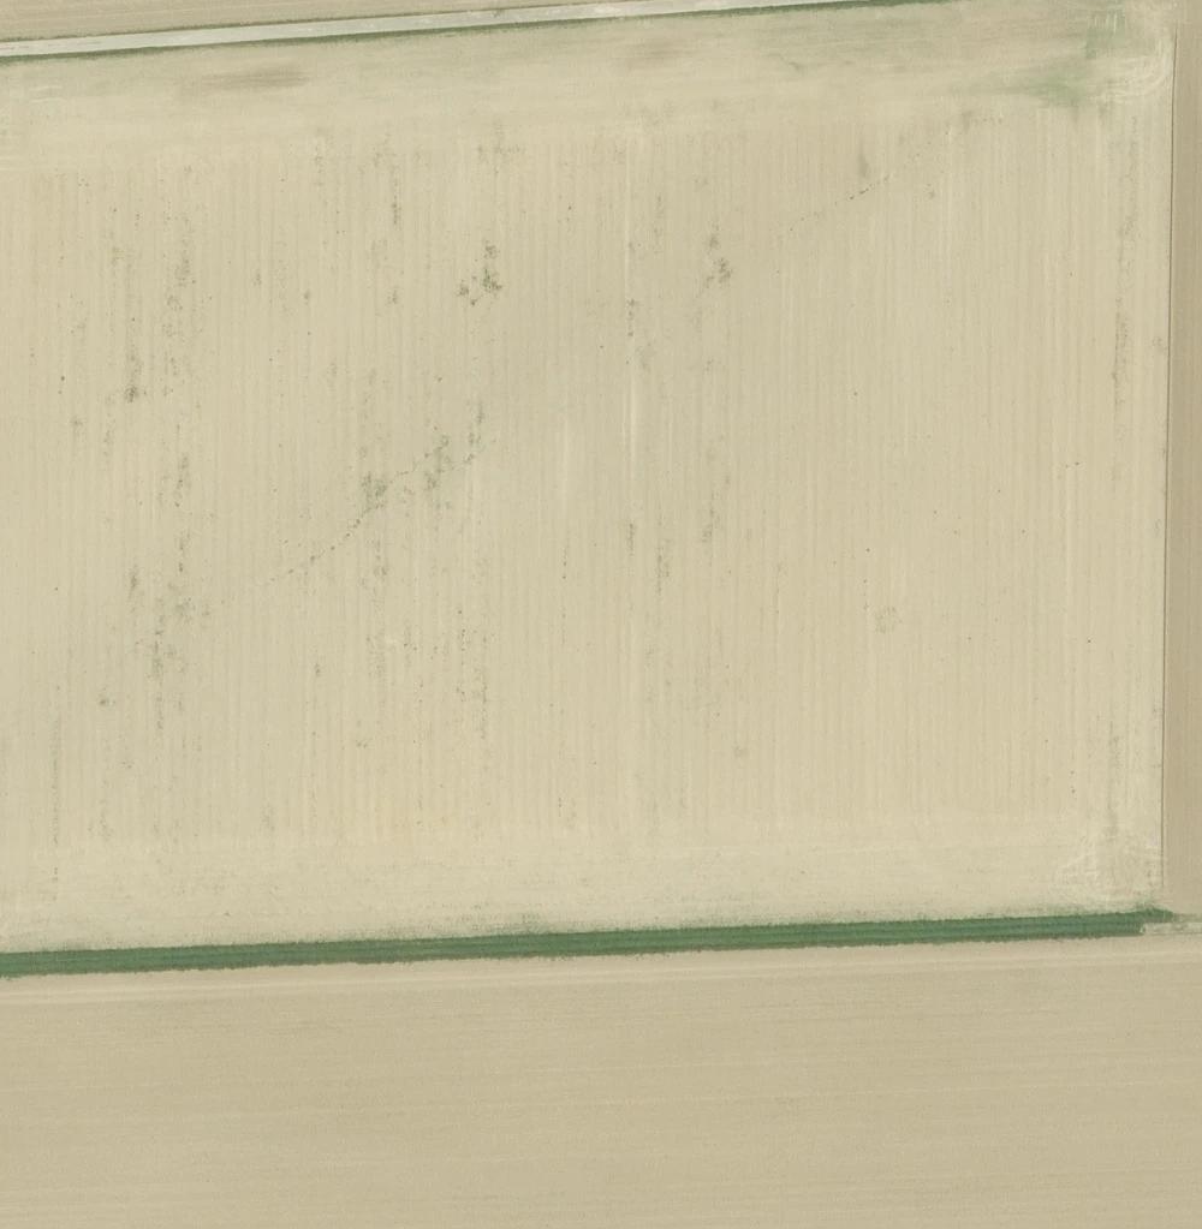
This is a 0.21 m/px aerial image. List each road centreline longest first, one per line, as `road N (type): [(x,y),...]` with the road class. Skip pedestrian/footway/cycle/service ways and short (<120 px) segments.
road 1 (track): [(0,968),(1201,923)]
road 2 (track): [(0,51),(770,0)]

